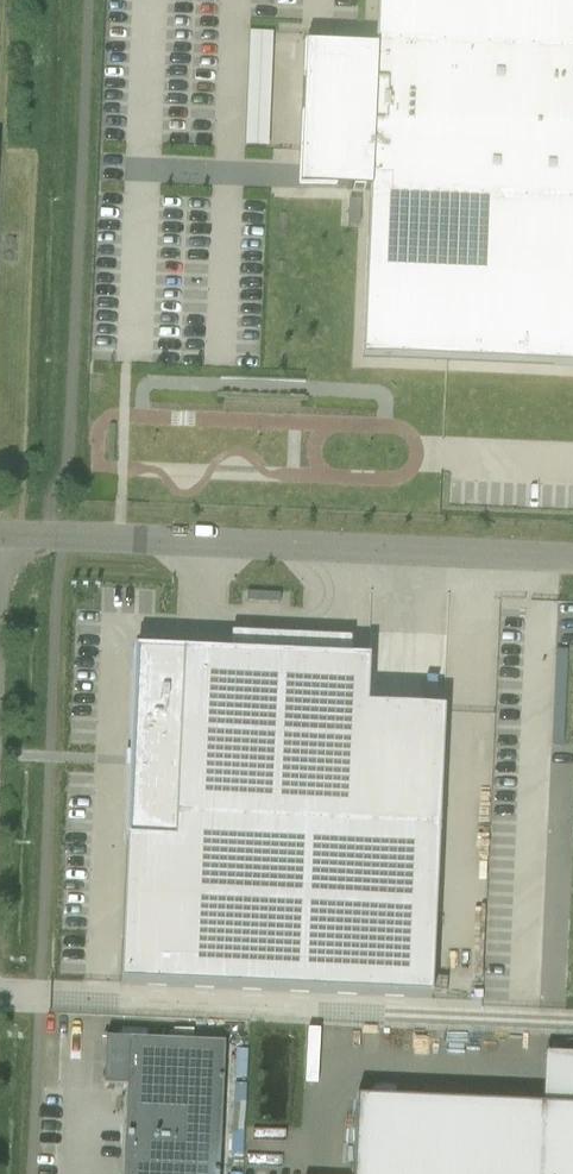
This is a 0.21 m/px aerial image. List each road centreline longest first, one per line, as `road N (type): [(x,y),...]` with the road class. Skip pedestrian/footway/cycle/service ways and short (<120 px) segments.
road 1 (unclassified): [(3,530),(572,557)]

